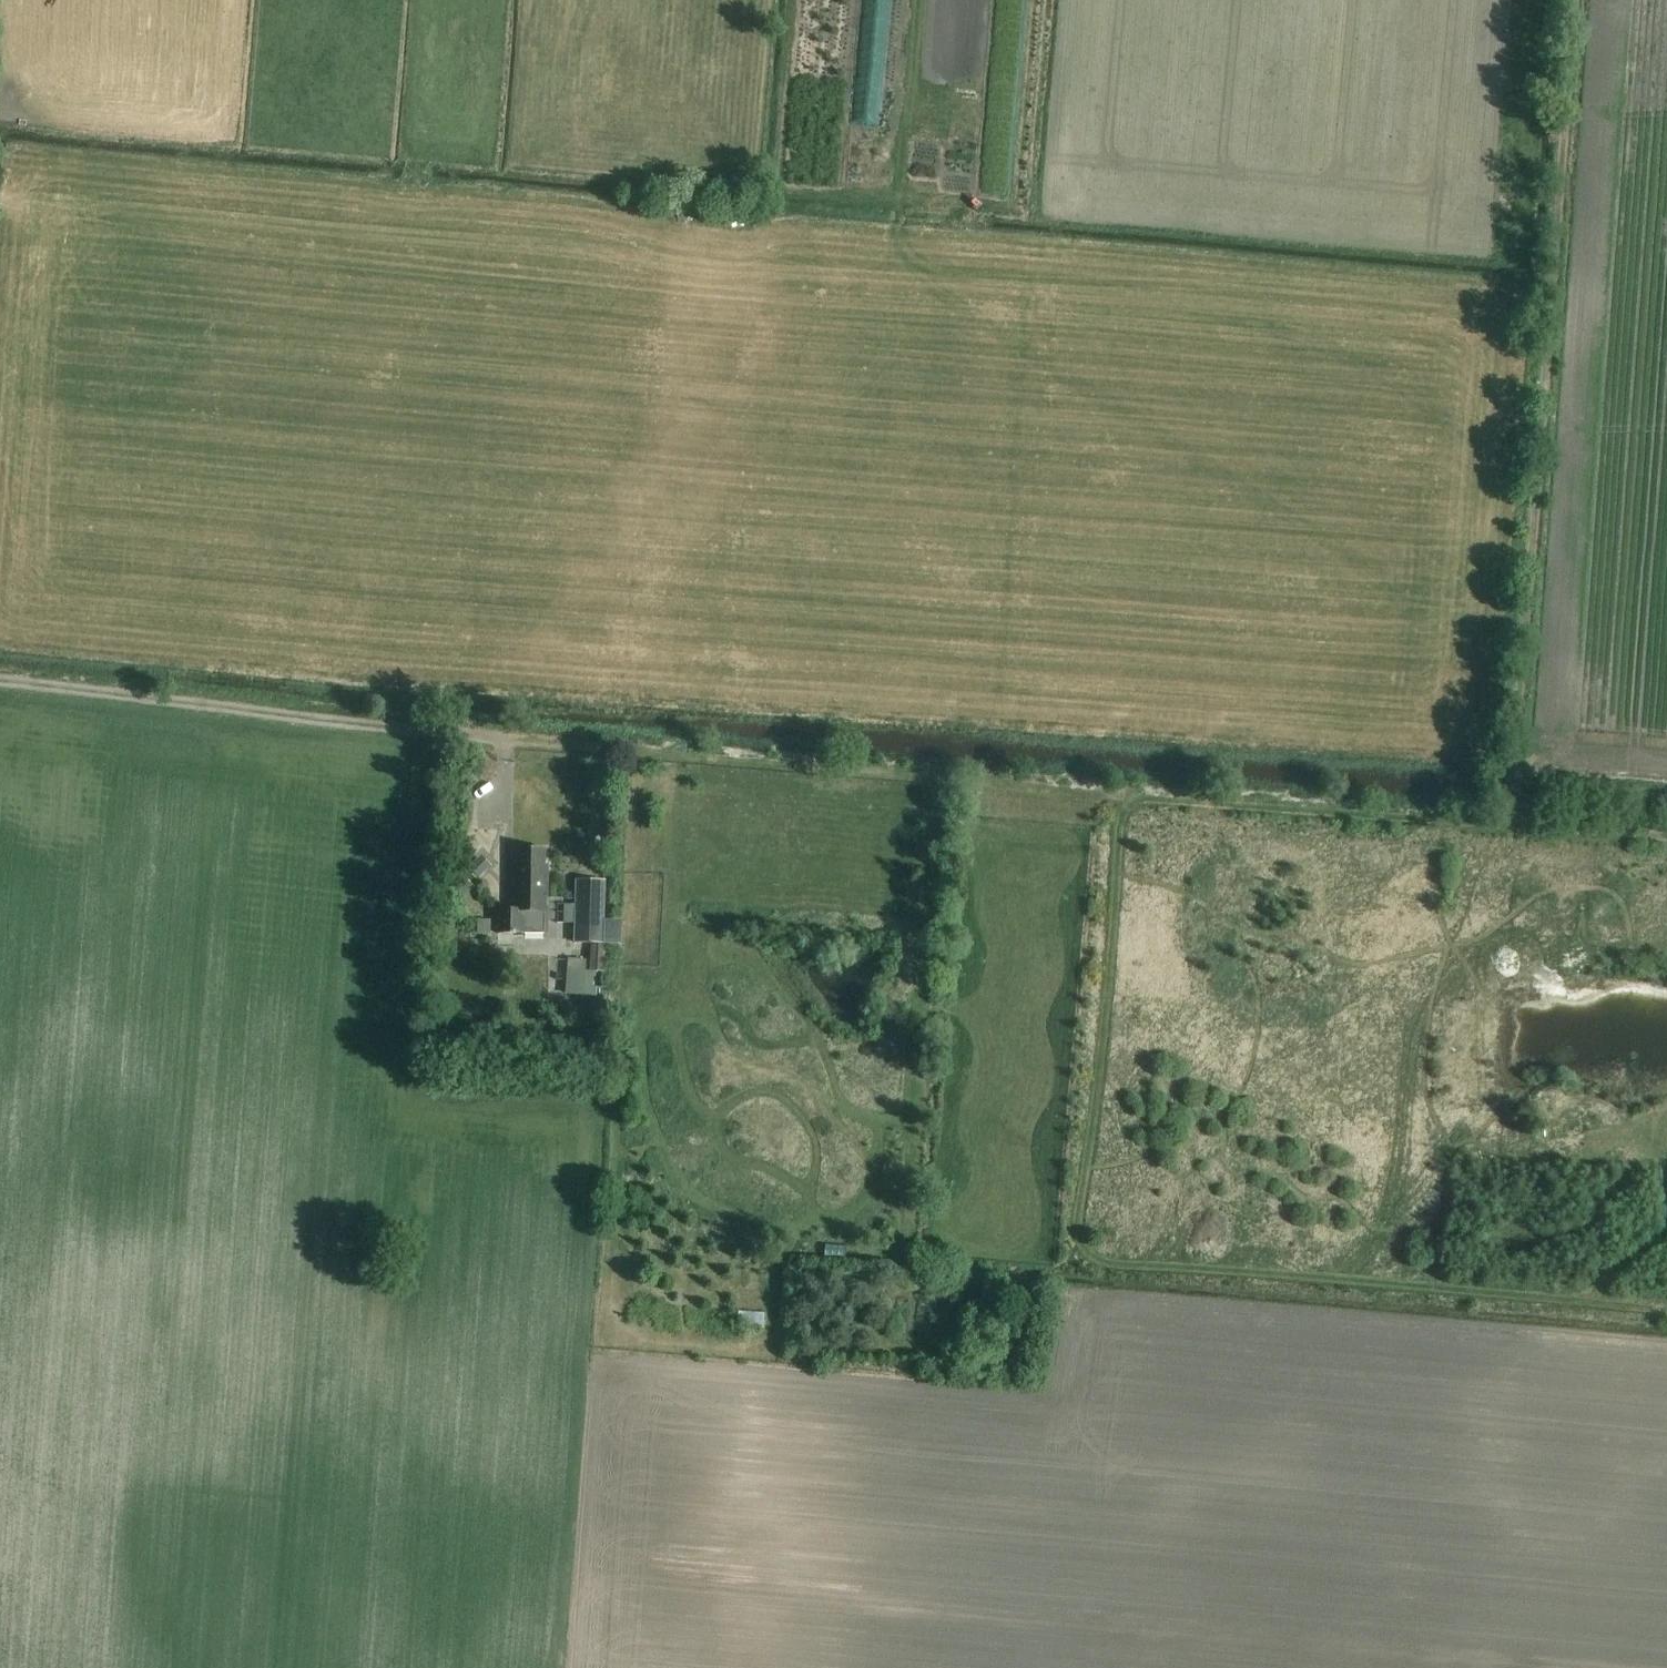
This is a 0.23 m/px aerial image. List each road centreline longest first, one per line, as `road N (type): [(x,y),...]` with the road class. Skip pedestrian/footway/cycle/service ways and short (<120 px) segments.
road 1 (track): [(0,678),(506,740),(1666,835)]

